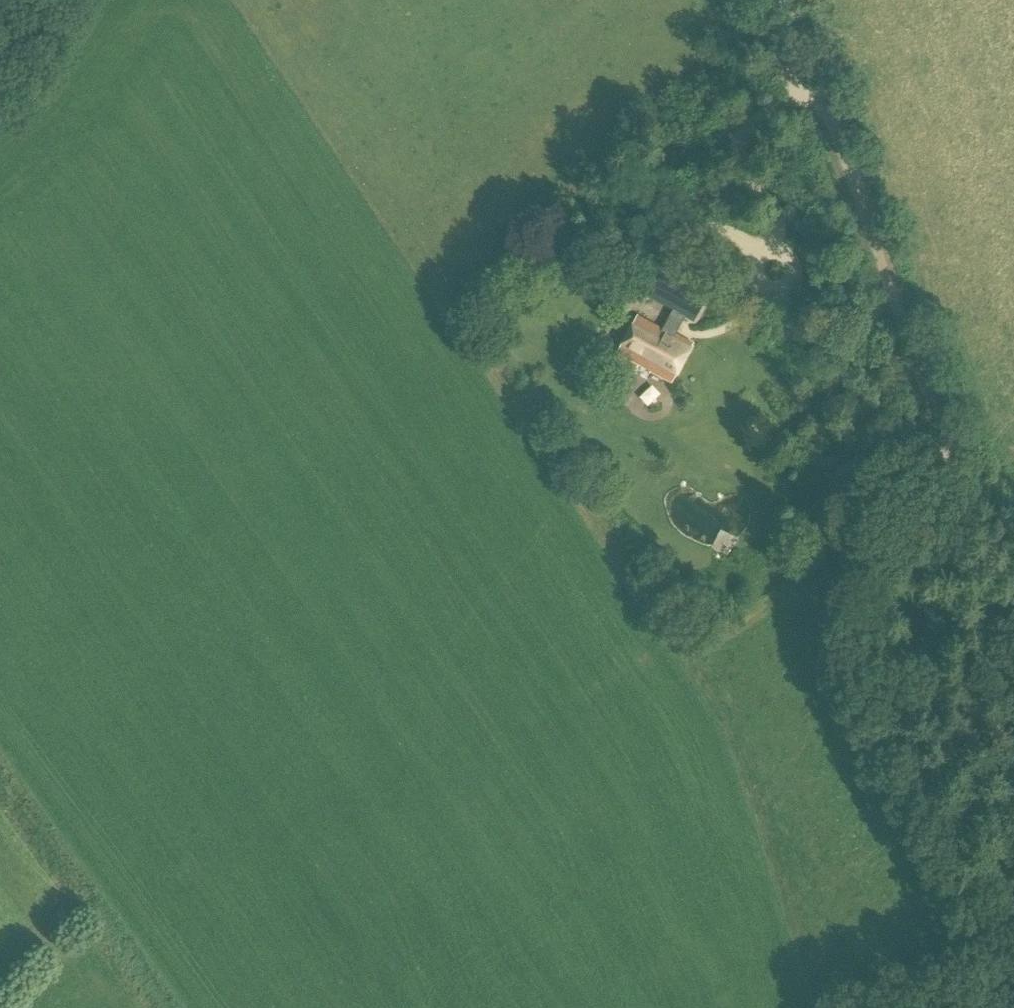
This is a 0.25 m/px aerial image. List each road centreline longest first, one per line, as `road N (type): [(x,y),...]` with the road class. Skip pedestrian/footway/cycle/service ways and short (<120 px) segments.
road 1 (unclassified): [(950,478),(815,95),(736,0)]

